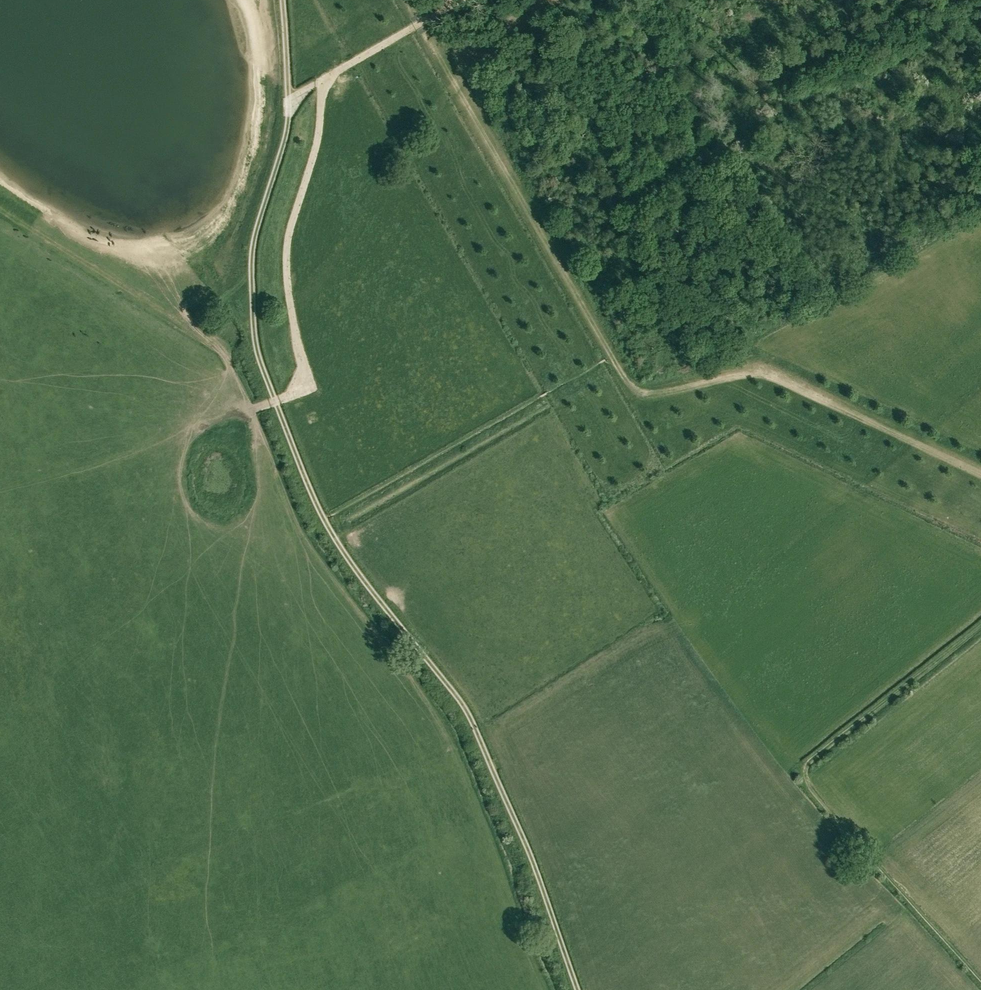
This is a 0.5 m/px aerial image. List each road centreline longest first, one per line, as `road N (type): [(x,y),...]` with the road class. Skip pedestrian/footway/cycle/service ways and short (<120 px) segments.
road 1 (track): [(578,989),(470,717),(324,519)]
road 2 (track): [(324,519),(261,365),(252,319),(253,239),(289,116),(282,0)]
road 3 (track): [(980,629),(805,767),(810,786),(980,975)]
road 4 (track): [(289,101),(450,0)]

